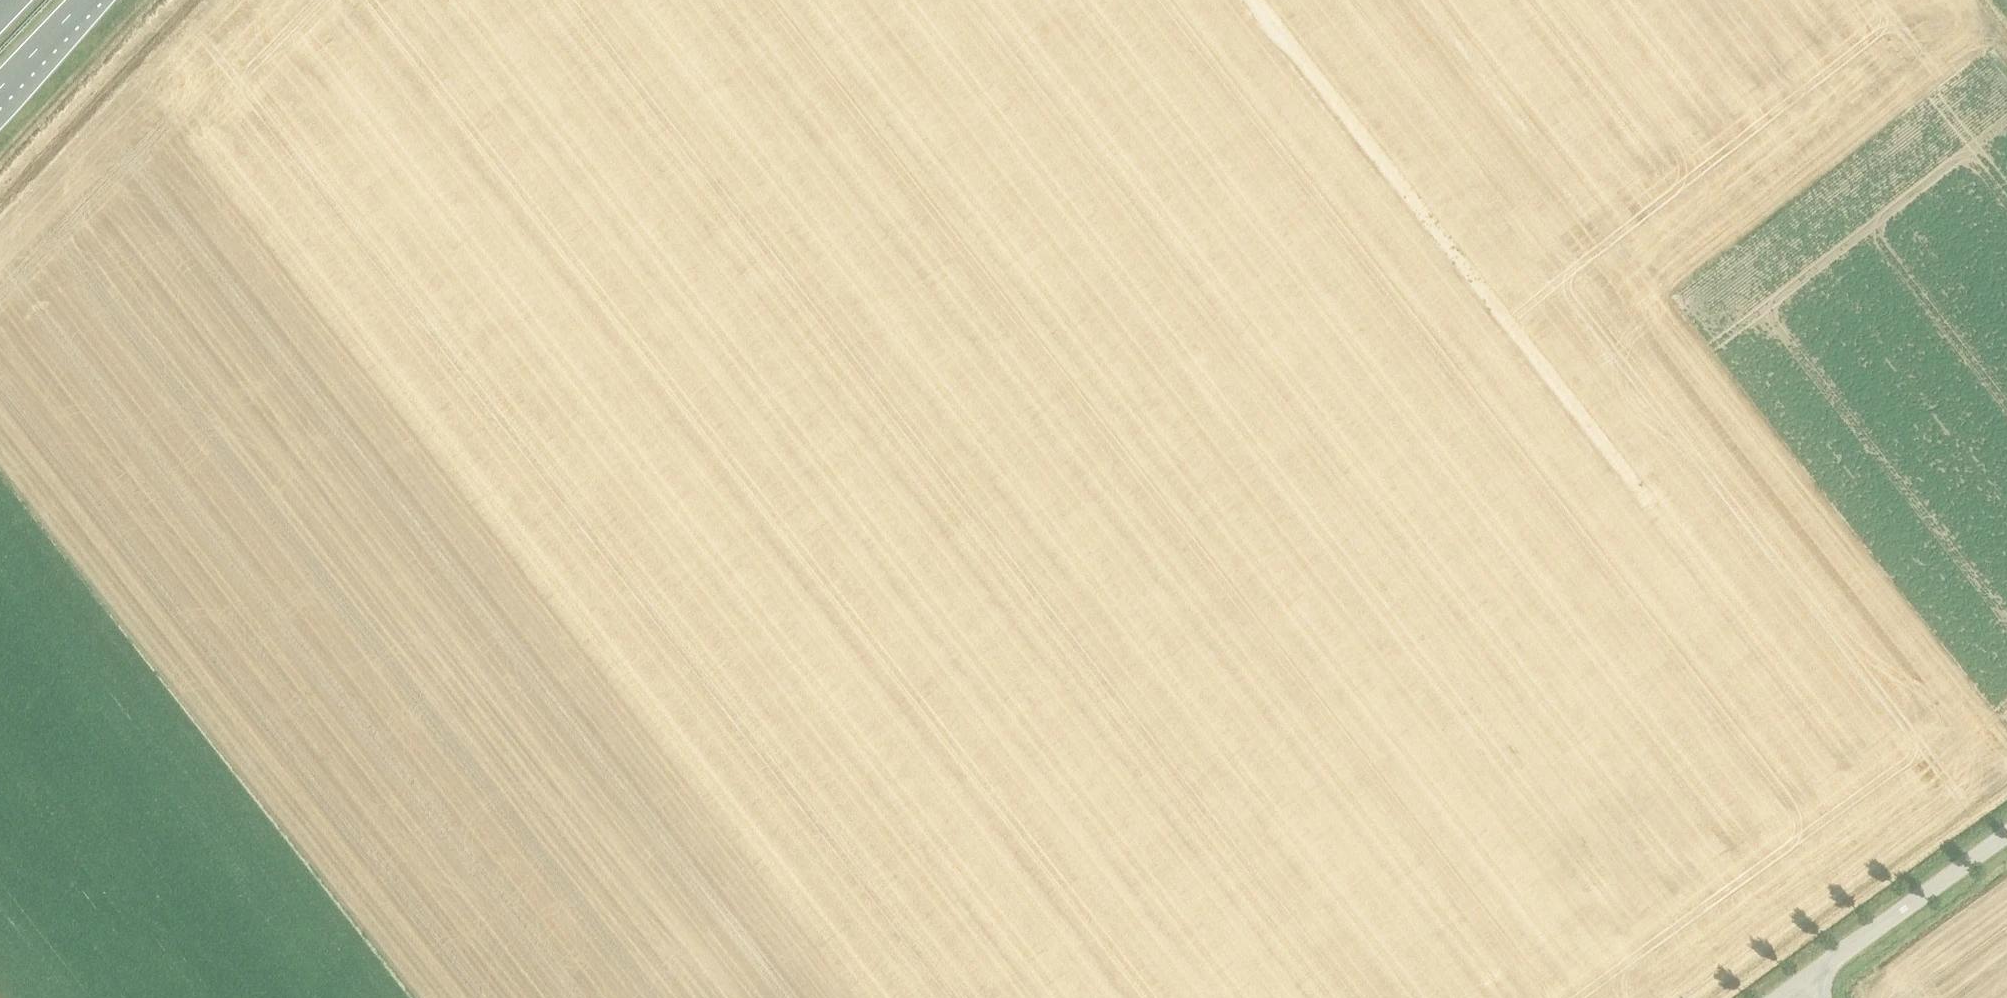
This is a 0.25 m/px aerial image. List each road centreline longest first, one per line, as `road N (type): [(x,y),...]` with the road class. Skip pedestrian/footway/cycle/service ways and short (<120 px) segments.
road 1 (unclassified): [(1804,982),(2006,835)]
road 2 (trunk): [(0,88),(85,0)]

